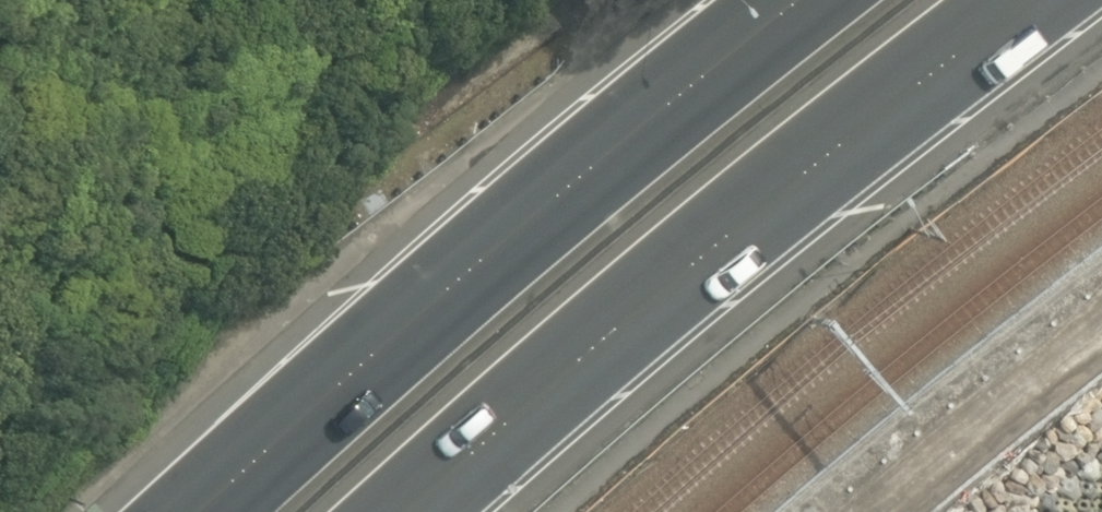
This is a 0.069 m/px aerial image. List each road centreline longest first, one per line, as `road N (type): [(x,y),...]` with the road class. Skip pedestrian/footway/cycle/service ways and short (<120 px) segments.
road 1 (trunk): [(1054,0),(806,180),(437,511)]
road 2 (trunk): [(196,511),(342,377),(812,0)]

